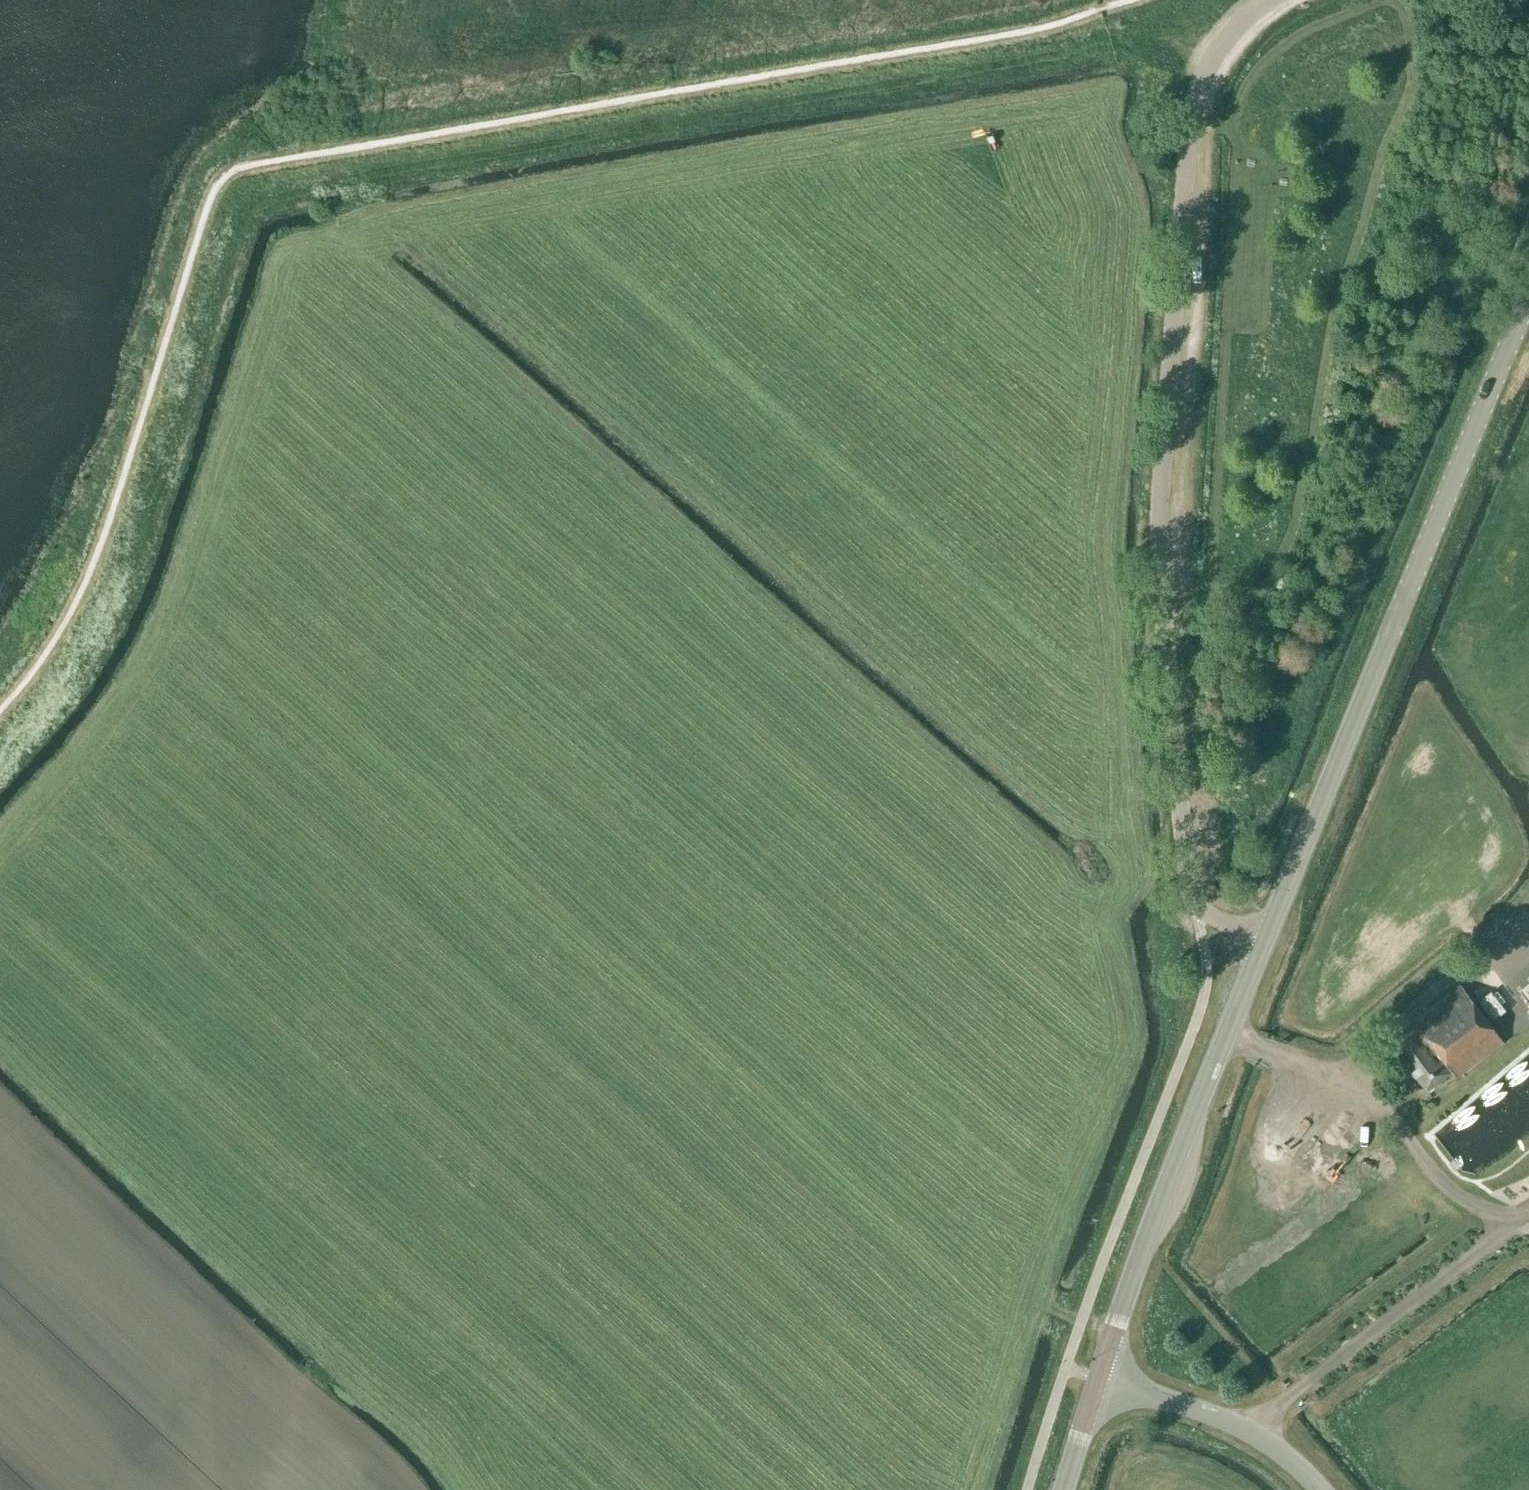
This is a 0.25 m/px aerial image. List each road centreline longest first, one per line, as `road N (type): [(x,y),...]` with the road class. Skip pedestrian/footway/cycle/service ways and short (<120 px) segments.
road 1 (secondary): [(1098,1378),(1226,1035),(1528,295)]
road 2 (tertiary): [(1318,1489),(1284,1454),(1244,1429),(1098,1378)]

